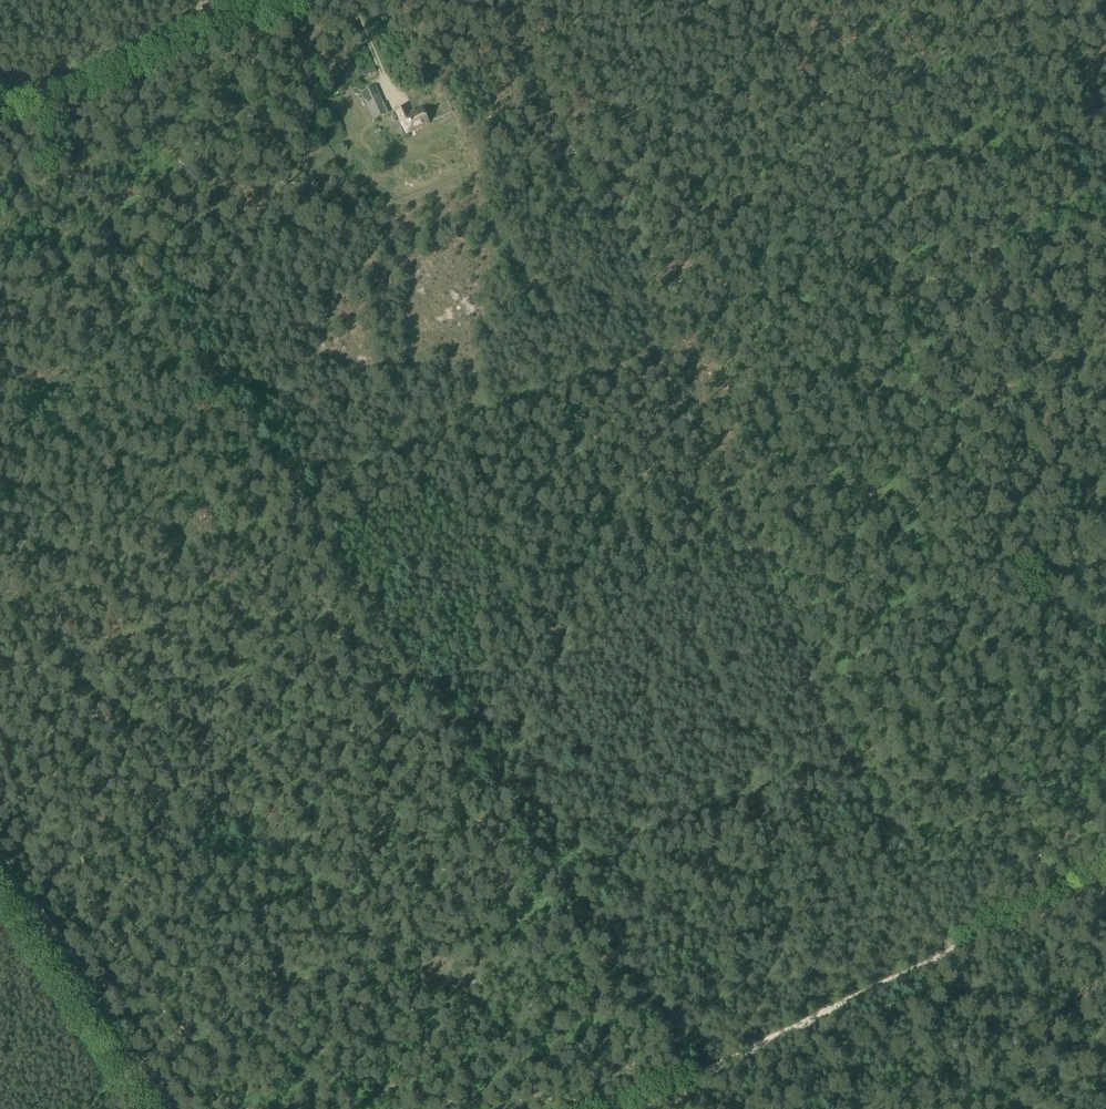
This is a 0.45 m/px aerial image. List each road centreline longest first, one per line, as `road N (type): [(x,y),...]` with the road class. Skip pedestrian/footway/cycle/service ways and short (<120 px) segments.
road 1 (unclassified): [(0,118),(284,0)]
road 2 (track): [(0,869),(170,1108)]
road 3 (track): [(1028,595),(1105,771)]

